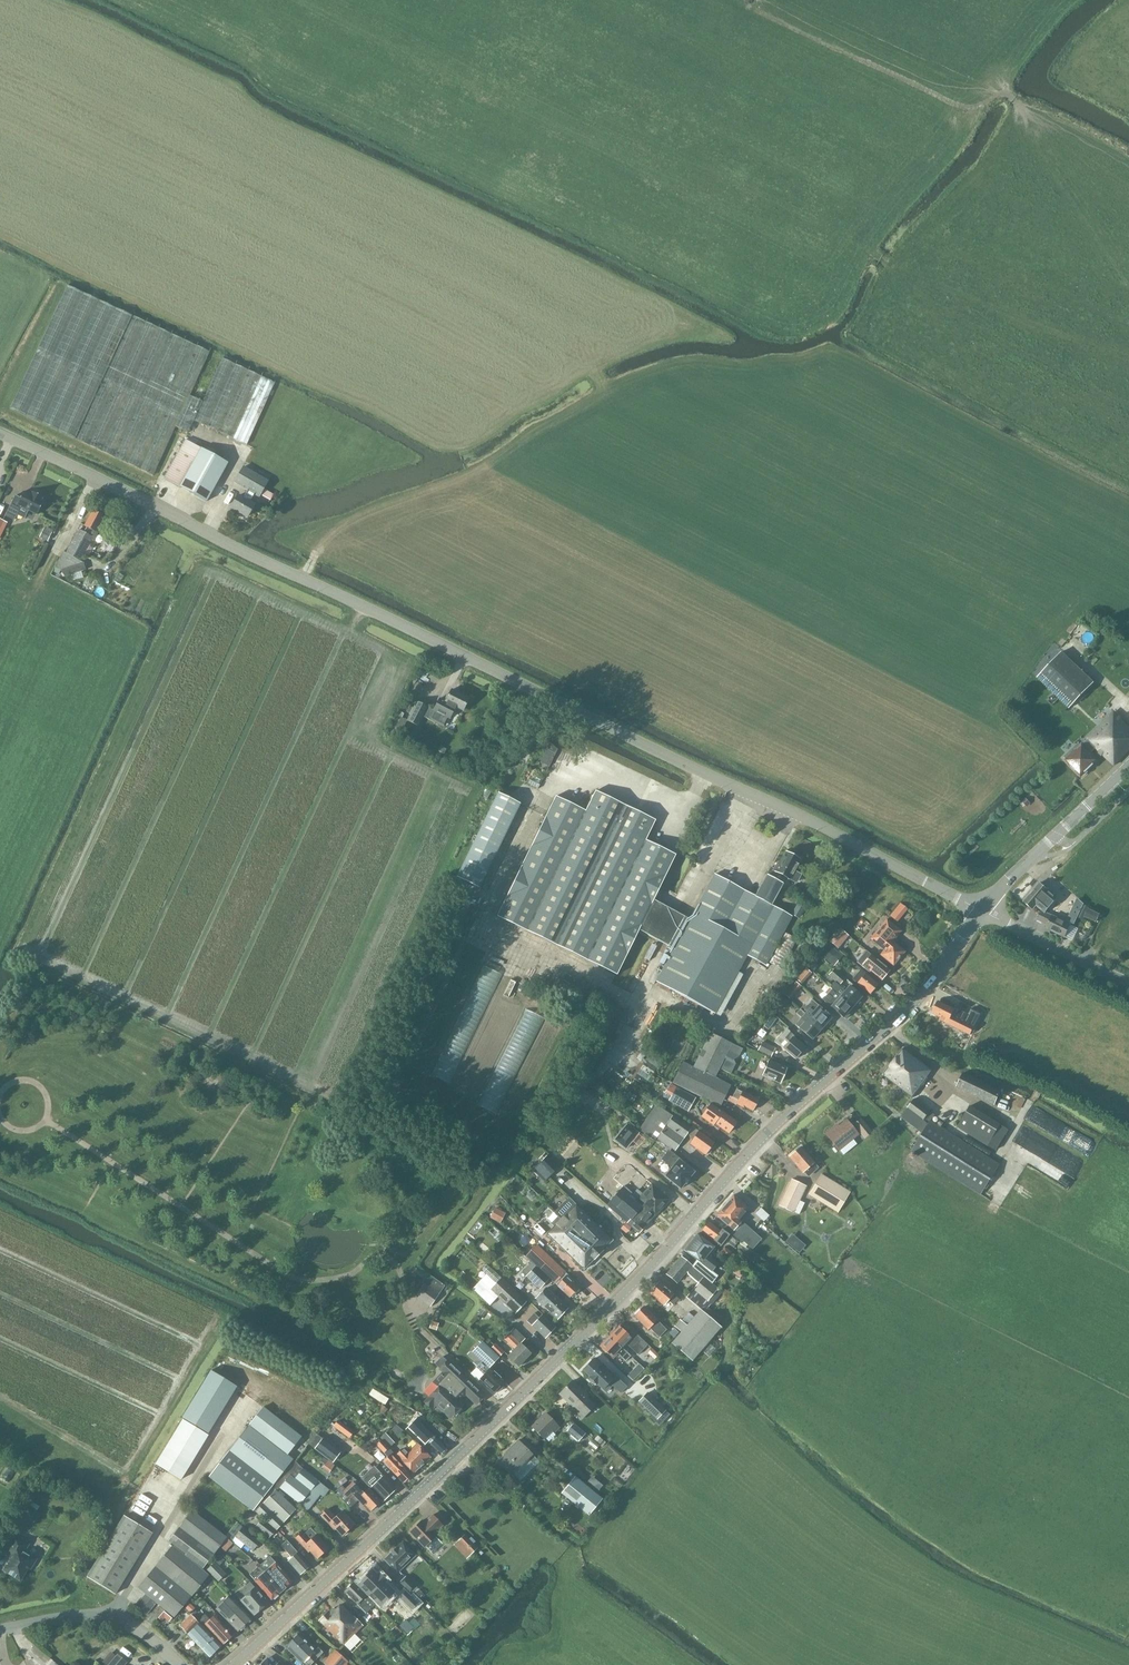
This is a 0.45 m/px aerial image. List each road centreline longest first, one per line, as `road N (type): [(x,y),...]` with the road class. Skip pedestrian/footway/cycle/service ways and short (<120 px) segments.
road 1 (unclassified): [(983,910),(0,433)]
road 2 (tertiary): [(237,1664),(428,1490),(654,1264),(769,1133),(915,1002),(983,910)]
road 3 (unclassified): [(113,1616),(244,1401)]
road 4 (tertiary): [(983,910),(1128,763)]
road 5 (unclassified): [(1128,982),(983,910)]
road 6 (track): [(38,590),(94,477)]

